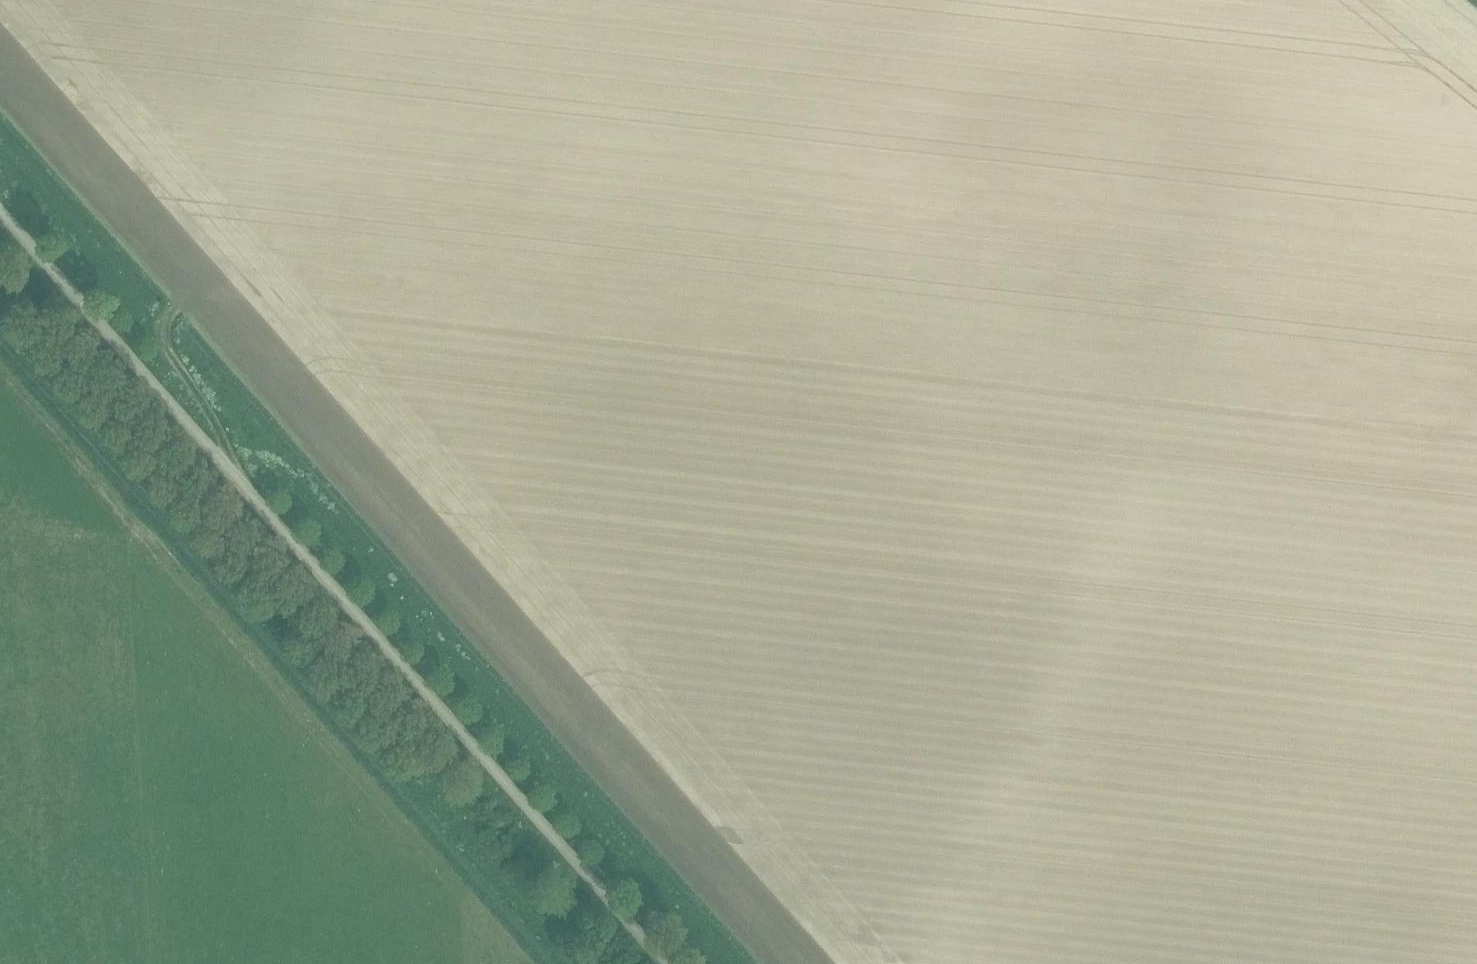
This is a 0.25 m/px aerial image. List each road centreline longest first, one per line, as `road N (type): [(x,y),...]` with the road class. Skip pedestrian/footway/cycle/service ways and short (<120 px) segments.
road 1 (unclassified): [(665,963),(0,211)]

